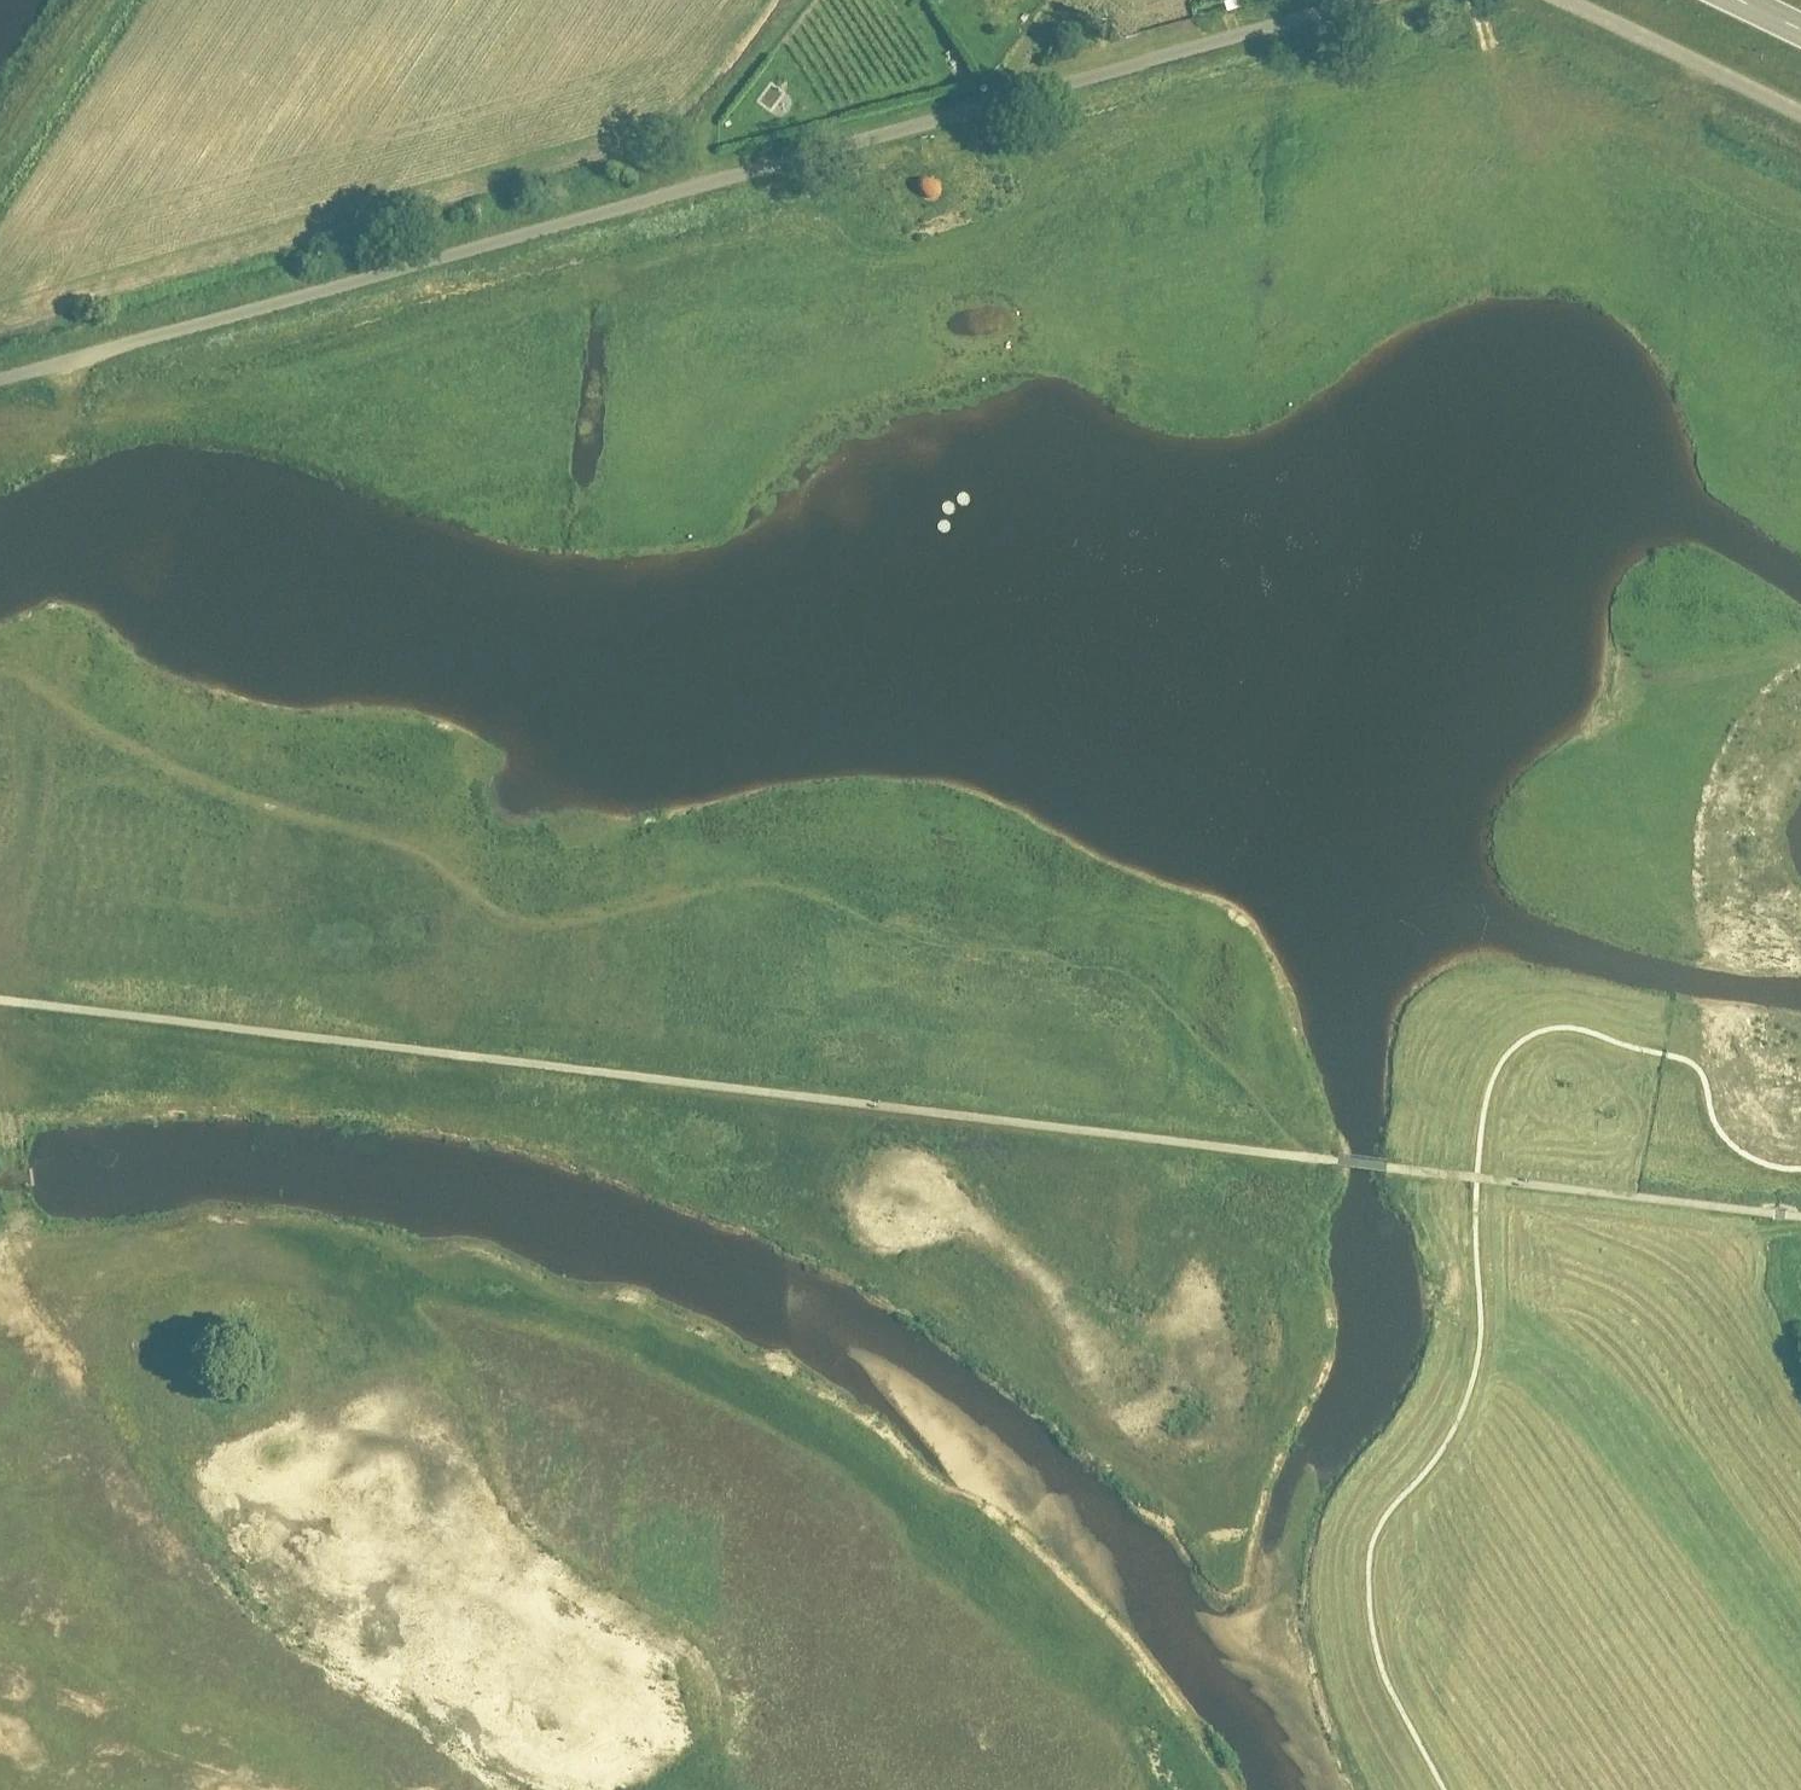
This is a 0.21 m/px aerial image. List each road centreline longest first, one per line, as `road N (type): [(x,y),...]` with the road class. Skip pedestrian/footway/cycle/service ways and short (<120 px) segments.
road 1 (unclassified): [(0,378),(1383,0)]
road 2 (unclassified): [(1800,115),(1566,0)]
road 3 (track): [(804,0),(703,144),(687,188)]
road 4 (track): [(0,1111),(25,1248)]

